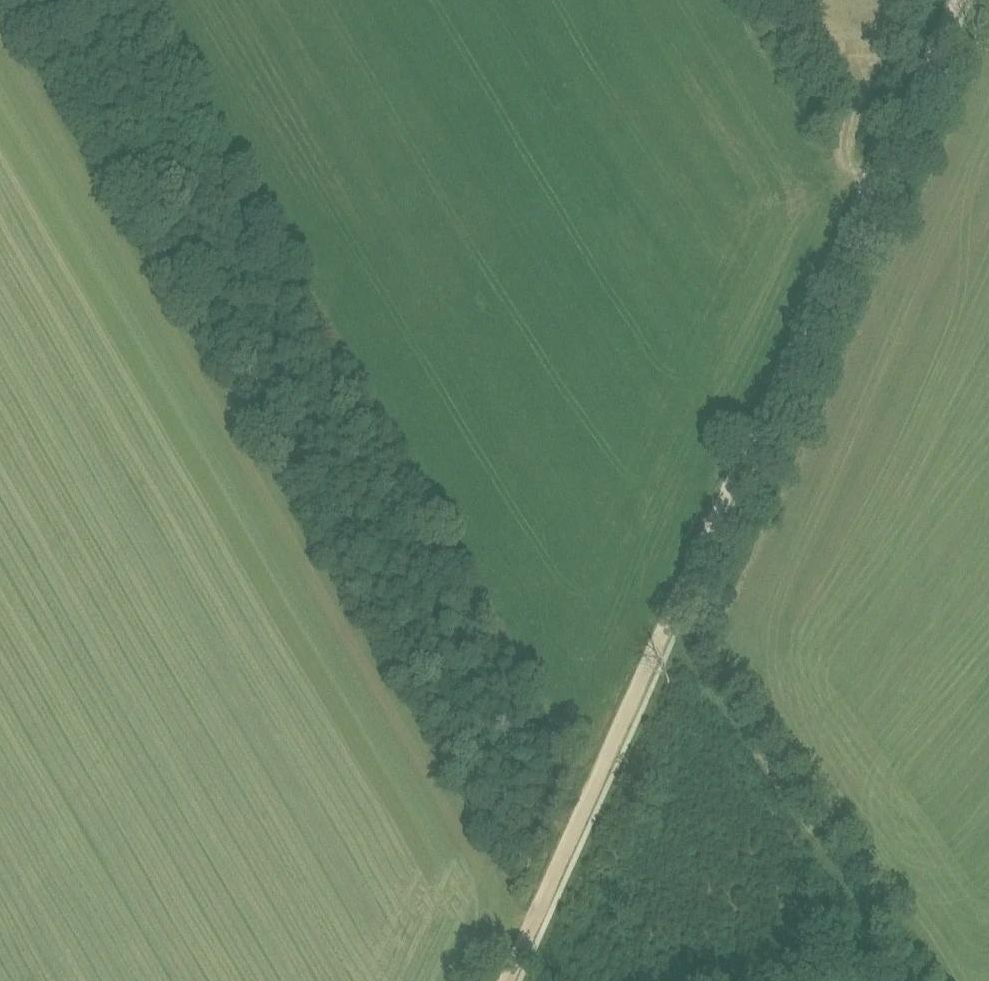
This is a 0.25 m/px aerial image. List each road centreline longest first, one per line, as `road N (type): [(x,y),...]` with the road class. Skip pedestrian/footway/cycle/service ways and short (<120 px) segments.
road 1 (track): [(500,980),(952,0)]

